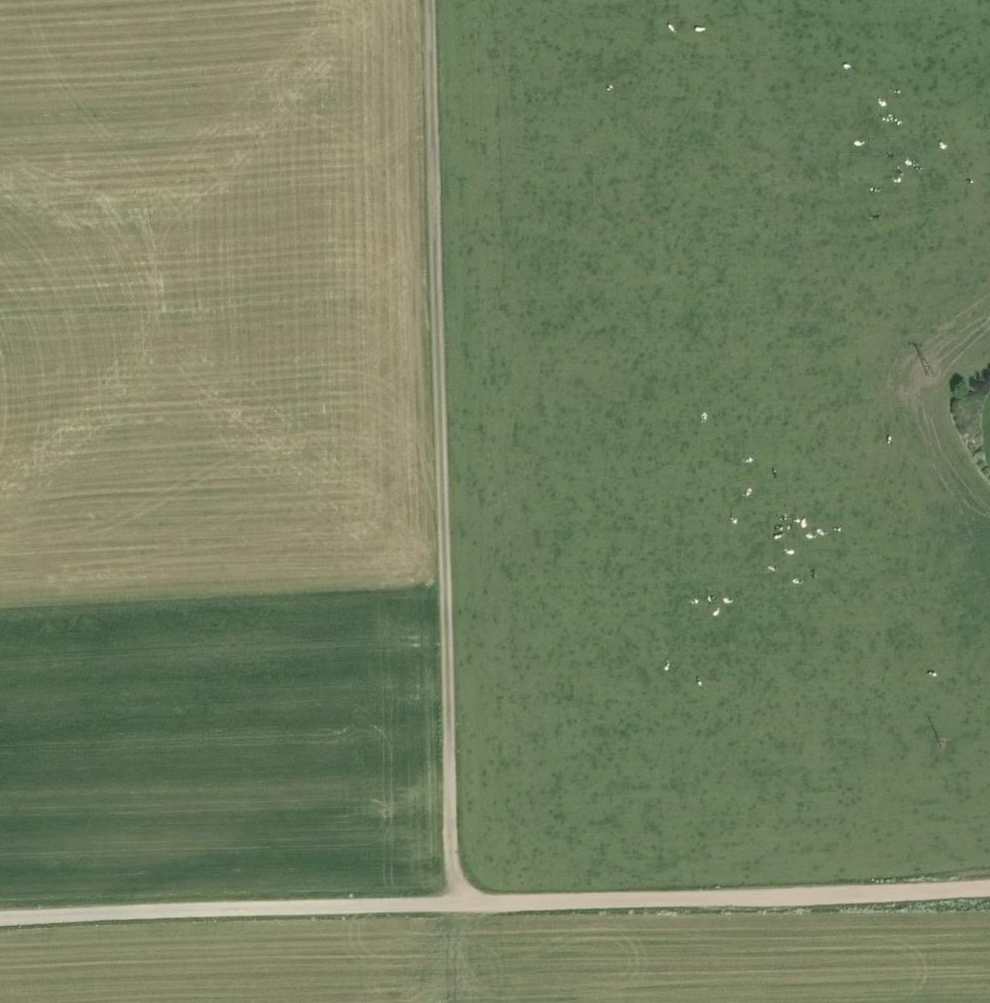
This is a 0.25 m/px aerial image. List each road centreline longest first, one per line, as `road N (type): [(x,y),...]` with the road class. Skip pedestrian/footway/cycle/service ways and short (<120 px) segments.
road 1 (track): [(989,890),(0,919)]
road 2 (track): [(428,0),(457,902)]

